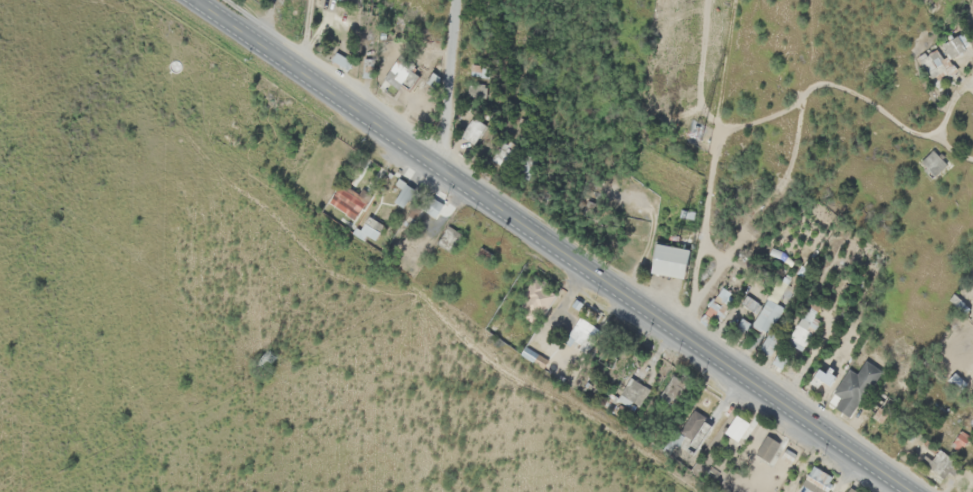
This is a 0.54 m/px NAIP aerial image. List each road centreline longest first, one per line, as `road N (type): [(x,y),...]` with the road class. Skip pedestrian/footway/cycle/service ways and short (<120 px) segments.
road 1 (primary): [(916,491),(200,0)]
road 2 (residential): [(454,0),(443,168)]

